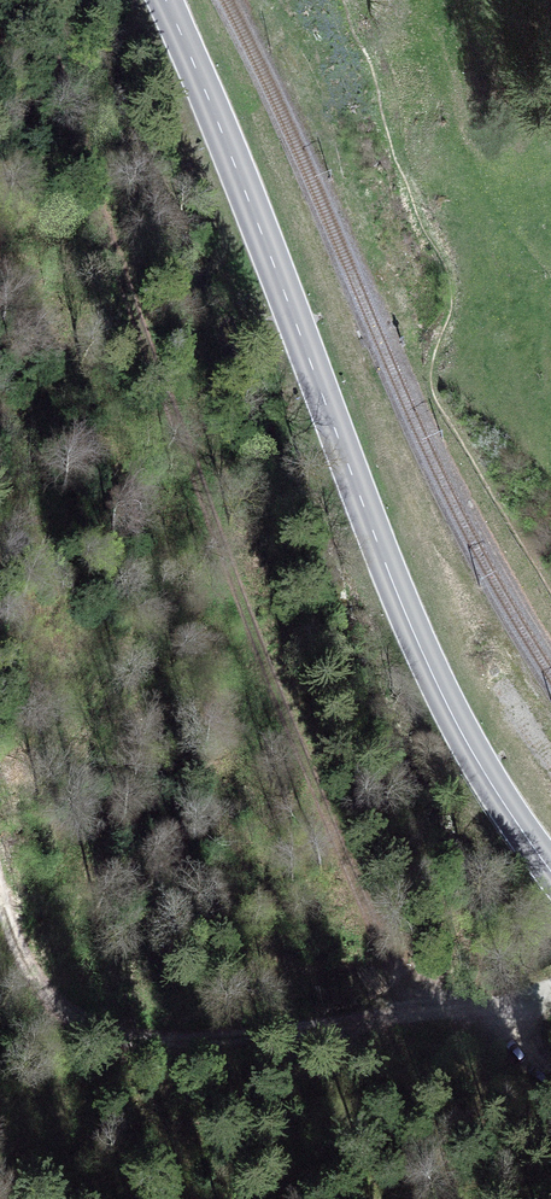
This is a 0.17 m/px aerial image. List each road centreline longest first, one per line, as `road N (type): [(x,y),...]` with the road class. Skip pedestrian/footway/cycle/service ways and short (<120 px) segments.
road 1 (track): [(20,0),(51,36),(107,238),(265,672),(413,1011)]
road 2 (primary): [(166,0),(412,628),(487,779),(550,871)]
road 3 (track): [(550,990),(497,1006),(152,1047),(71,1026),(37,994),(0,898)]
road 4 (track): [(413,0),(438,29),(459,78),(470,136)]

